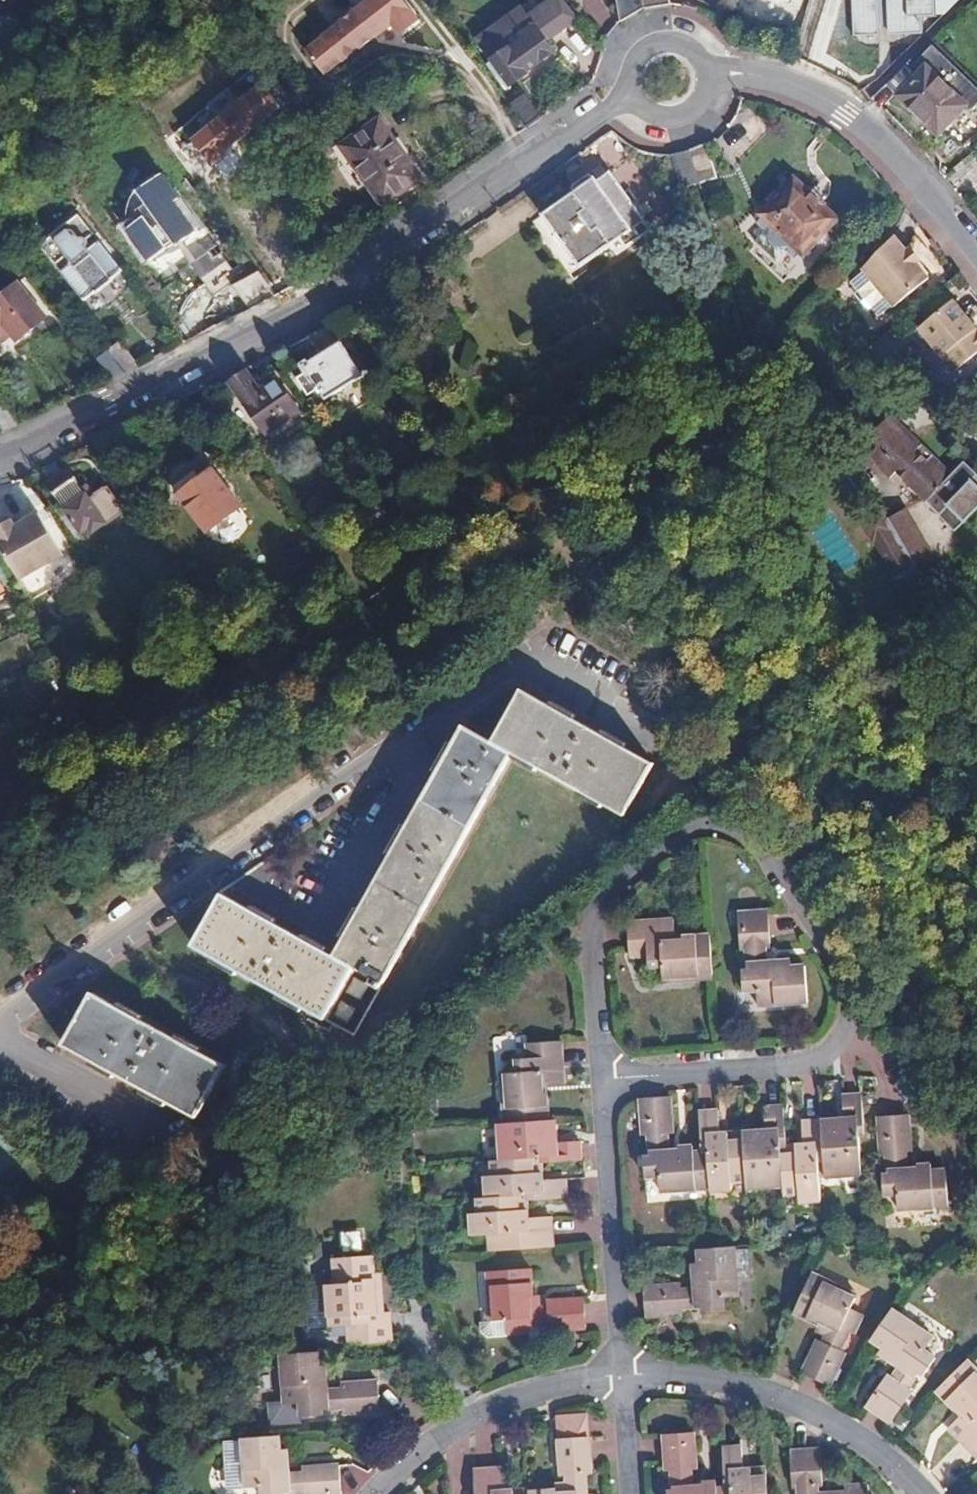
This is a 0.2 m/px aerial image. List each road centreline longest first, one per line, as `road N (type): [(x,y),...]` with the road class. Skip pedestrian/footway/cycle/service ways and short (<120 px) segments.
road 1 (residential): [(0,458),(321,302),(602,105),(666,77),(738,71),(788,83),(850,111),(976,257)]
road 2 (residential): [(601,1080),(836,1064),(852,1048),(859,1018),(846,982),(746,835),(714,817),(683,823),(602,895),(589,929)]
road 3 (residential): [(623,1380),(713,1383),(789,1402),(883,1457),(921,1493)]
road 4 (residential): [(623,1380),(601,1080)]
road 5 (residential): [(393,1493),(426,1459),(513,1405),(623,1380)]
road 6 (residential): [(589,929),(601,1080)]

